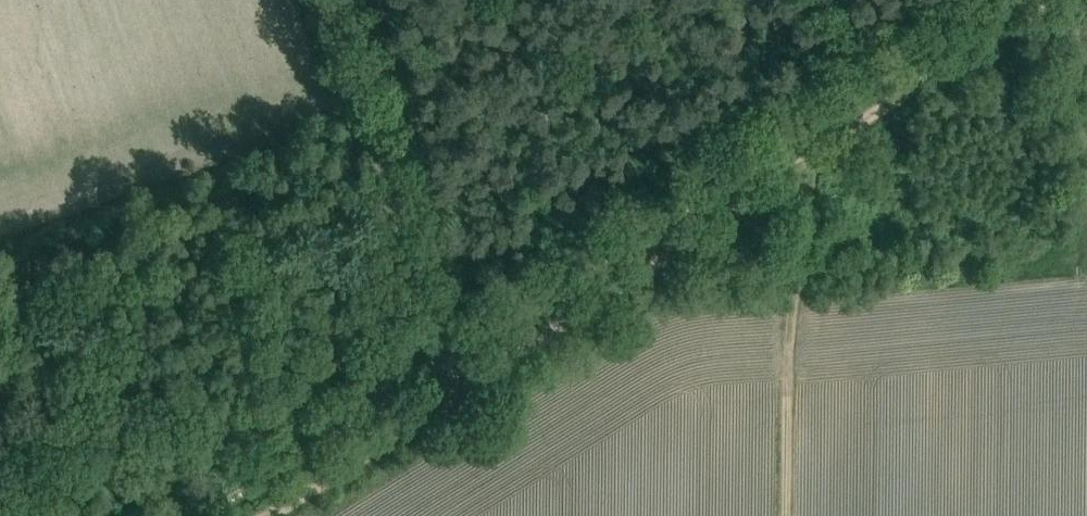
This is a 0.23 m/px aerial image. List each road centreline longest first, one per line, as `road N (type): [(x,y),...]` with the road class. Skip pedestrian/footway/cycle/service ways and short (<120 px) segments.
road 1 (track): [(474,381),(437,318),(325,0)]
road 2 (track): [(474,381),(784,174)]
road 3 (track): [(787,515),(789,315),(807,219),(784,174)]
road 4 (track): [(784,174),(1054,0)]
road 5 (track): [(262,515),(474,381)]

